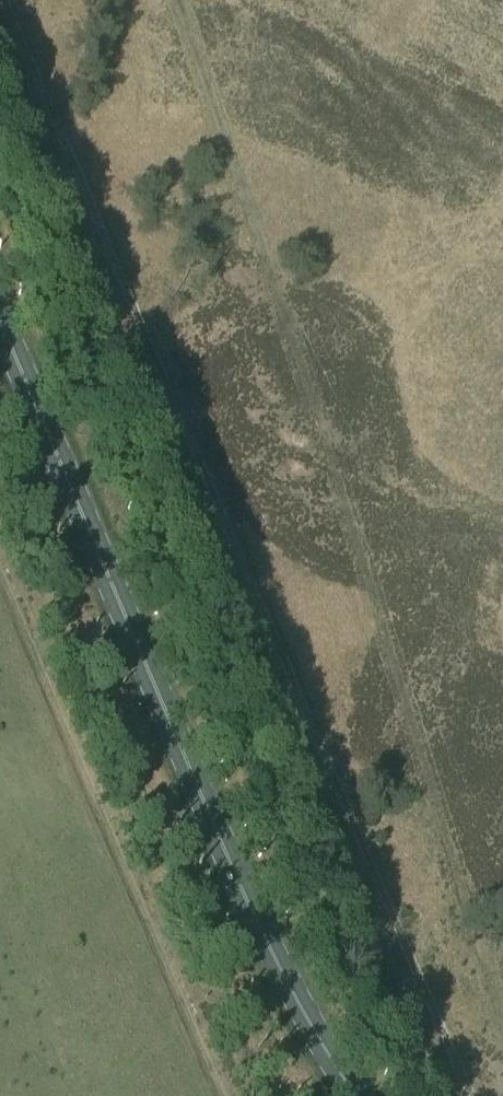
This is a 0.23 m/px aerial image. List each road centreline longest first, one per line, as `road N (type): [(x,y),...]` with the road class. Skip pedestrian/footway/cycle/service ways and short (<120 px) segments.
road 1 (track): [(472,1095),(6,0)]
road 2 (primary): [(356,1095),(302,1012),(244,894),(0,322)]

